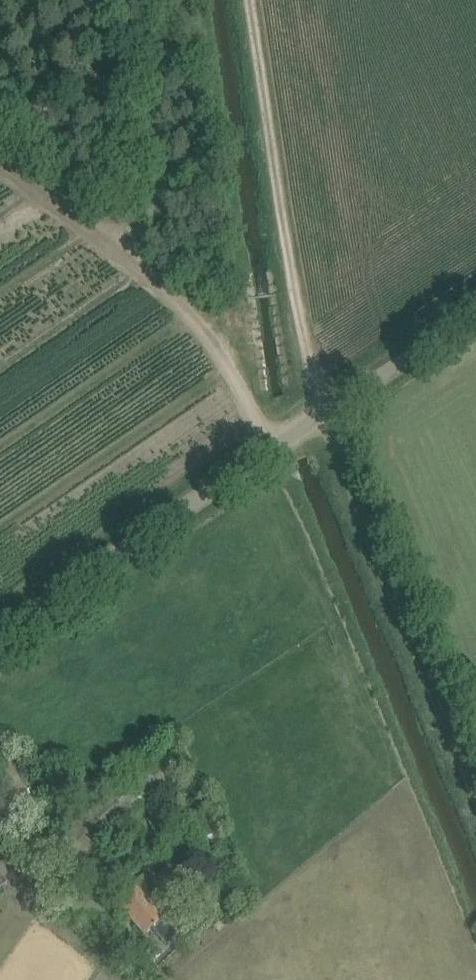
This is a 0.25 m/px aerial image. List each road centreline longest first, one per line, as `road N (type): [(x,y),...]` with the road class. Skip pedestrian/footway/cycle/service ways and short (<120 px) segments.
road 1 (track): [(475,804),(344,455),(319,417),(251,0)]
road 2 (unclassified): [(0,637),(475,309)]
road 3 (track): [(0,167),(143,271),(242,381),(278,446)]

